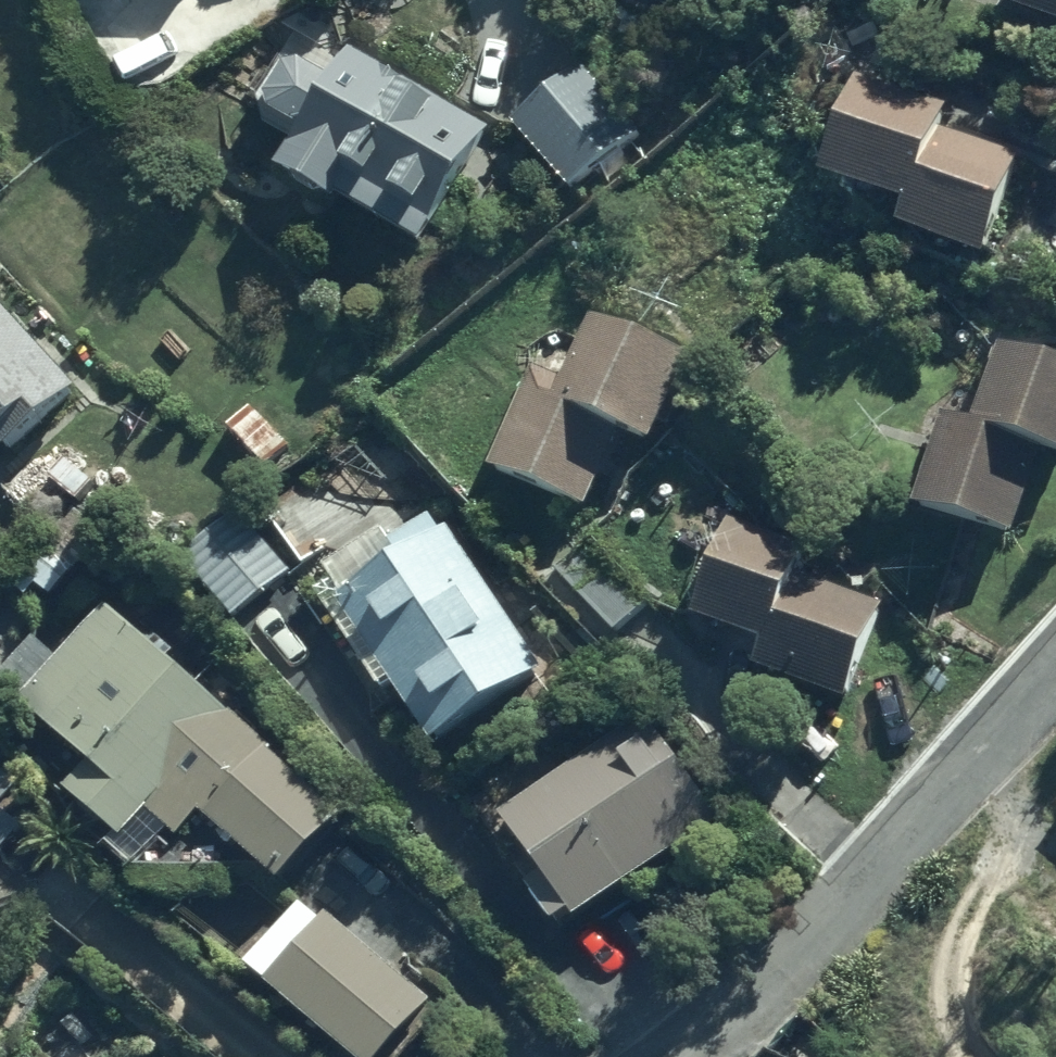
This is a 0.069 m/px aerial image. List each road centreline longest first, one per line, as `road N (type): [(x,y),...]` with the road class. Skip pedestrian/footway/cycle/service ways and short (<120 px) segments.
road 1 (residential): [(683,1056),(846,911),(1055,664)]

